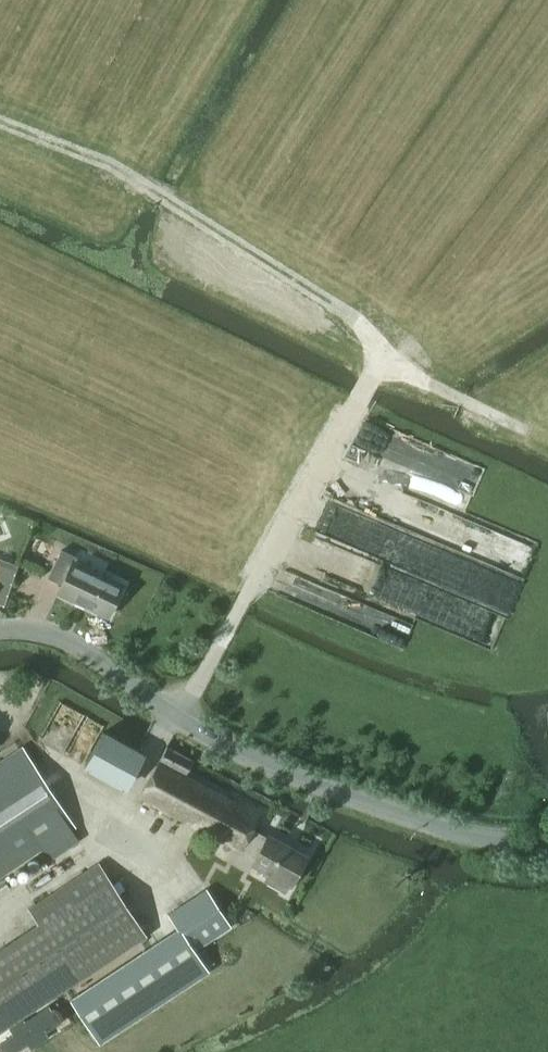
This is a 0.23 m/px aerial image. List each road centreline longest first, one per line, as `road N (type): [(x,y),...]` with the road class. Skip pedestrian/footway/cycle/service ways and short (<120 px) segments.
road 1 (track): [(524,432),(377,371),(366,334),(340,309),(86,156),(0,121)]
road 2 (tertiary): [(0,628),(83,647),(175,715),(319,790),(474,840),(547,840)]
road 3 (track): [(377,371),(175,715)]
road 4 (track): [(0,909),(72,861),(105,795),(127,805),(175,715)]

